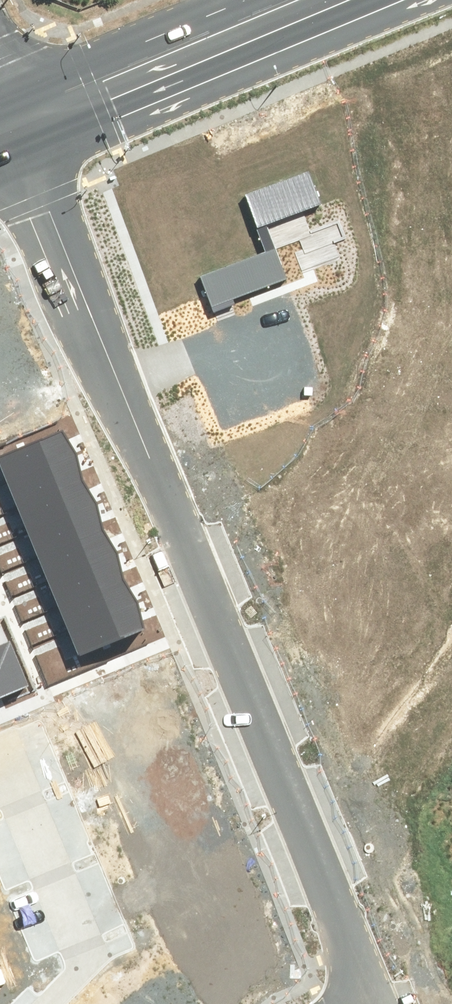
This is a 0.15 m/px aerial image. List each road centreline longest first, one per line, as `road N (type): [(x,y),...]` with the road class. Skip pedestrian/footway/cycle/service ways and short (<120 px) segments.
road 1 (residential): [(107,352),(374,1002)]
road 2 (residential): [(107,352),(451,201)]
road 3 (secondary): [(286,0),(10,115)]
road 4 (residential): [(45,1003),(90,961),(6,745)]
road 5 (residential): [(10,115),(107,352)]

